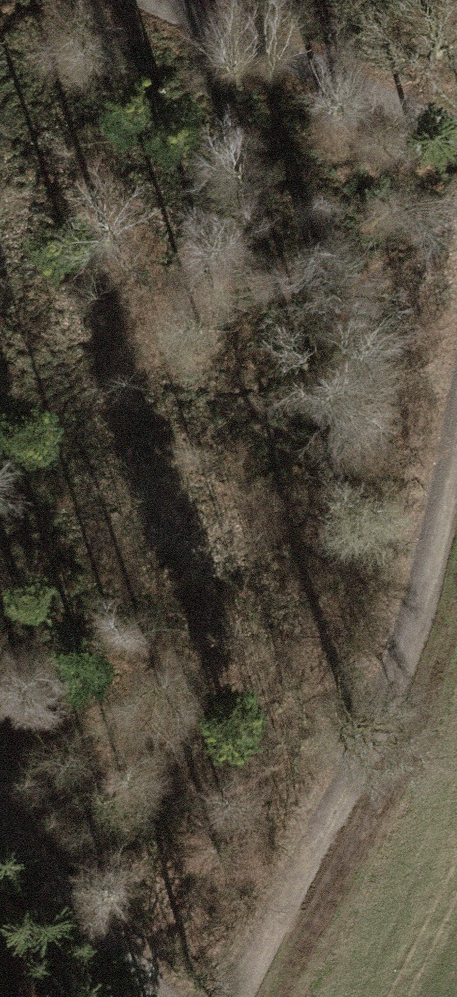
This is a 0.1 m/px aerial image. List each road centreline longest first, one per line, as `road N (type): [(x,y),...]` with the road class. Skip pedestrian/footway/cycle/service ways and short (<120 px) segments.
road 1 (track): [(456,423),(405,645),(246,996)]
road 2 (track): [(181,0),(412,97),(456,134)]
road 3 (track): [(0,798),(156,996)]

